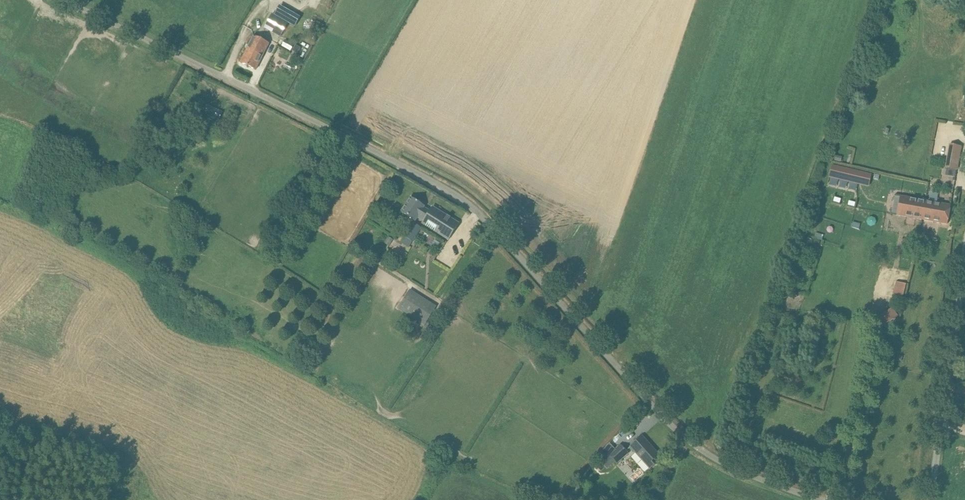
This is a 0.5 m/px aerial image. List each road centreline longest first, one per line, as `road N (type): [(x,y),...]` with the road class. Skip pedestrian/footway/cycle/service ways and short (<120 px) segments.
road 1 (unclassified): [(828,499),(737,464),(687,433),(482,214),(423,175),(68,0)]
road 2 (unclassified): [(931,499),(964,246)]
road 3 (track): [(882,273),(869,324),(876,347),(847,462),(825,499)]

